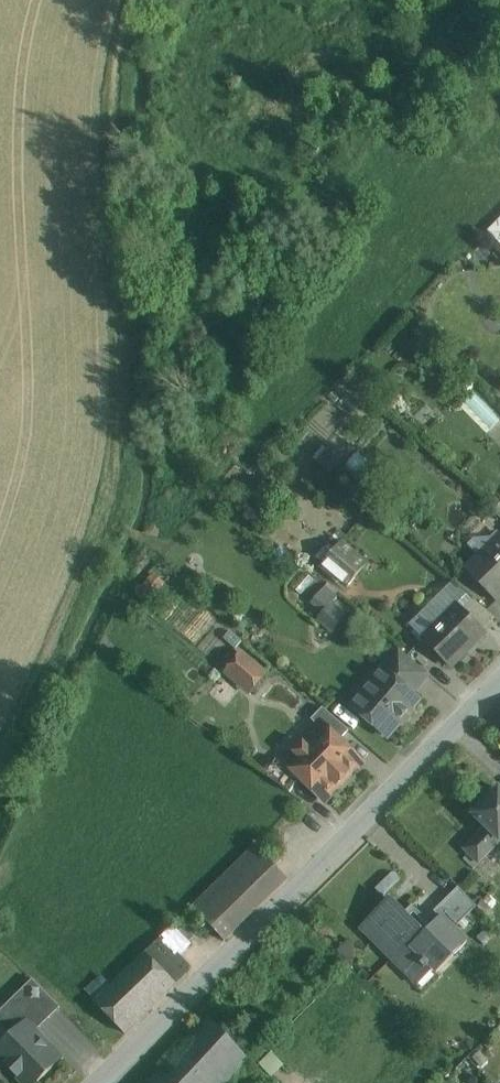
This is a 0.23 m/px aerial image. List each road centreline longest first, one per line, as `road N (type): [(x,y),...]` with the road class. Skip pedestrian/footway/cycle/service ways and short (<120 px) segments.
road 1 (residential): [(499,675),(341,843),(96,1082)]

